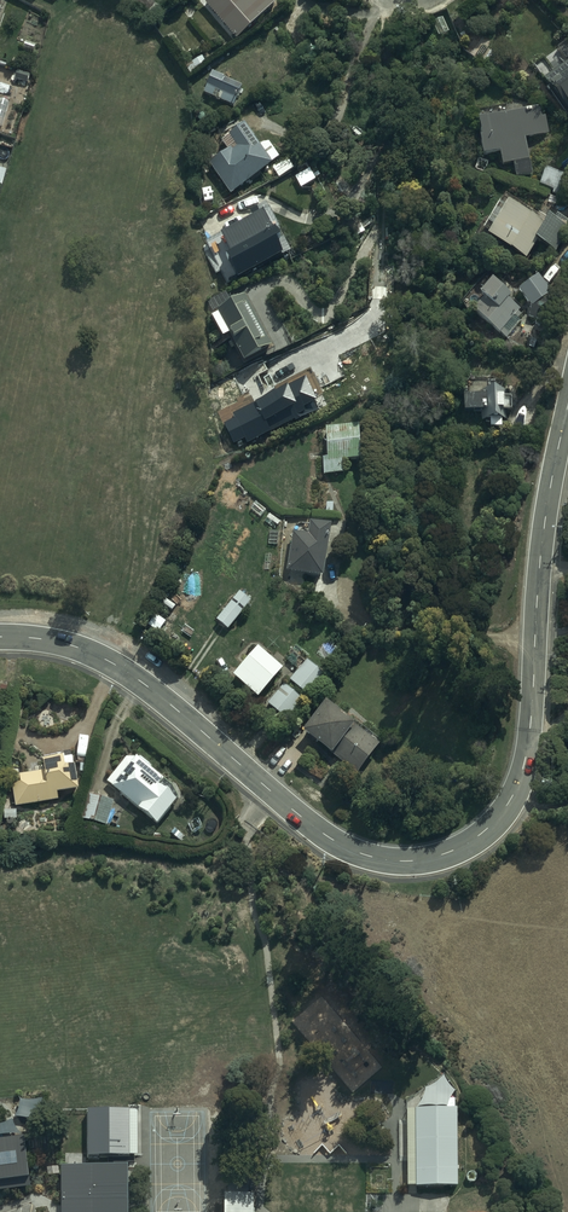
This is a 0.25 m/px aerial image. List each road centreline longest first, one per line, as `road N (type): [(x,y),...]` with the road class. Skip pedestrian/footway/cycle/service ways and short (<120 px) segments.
road 1 (tertiary): [(0,637),(76,647),(128,673),(346,848),(389,860),(447,853),(498,819),(524,765),(541,541),(567,400)]

